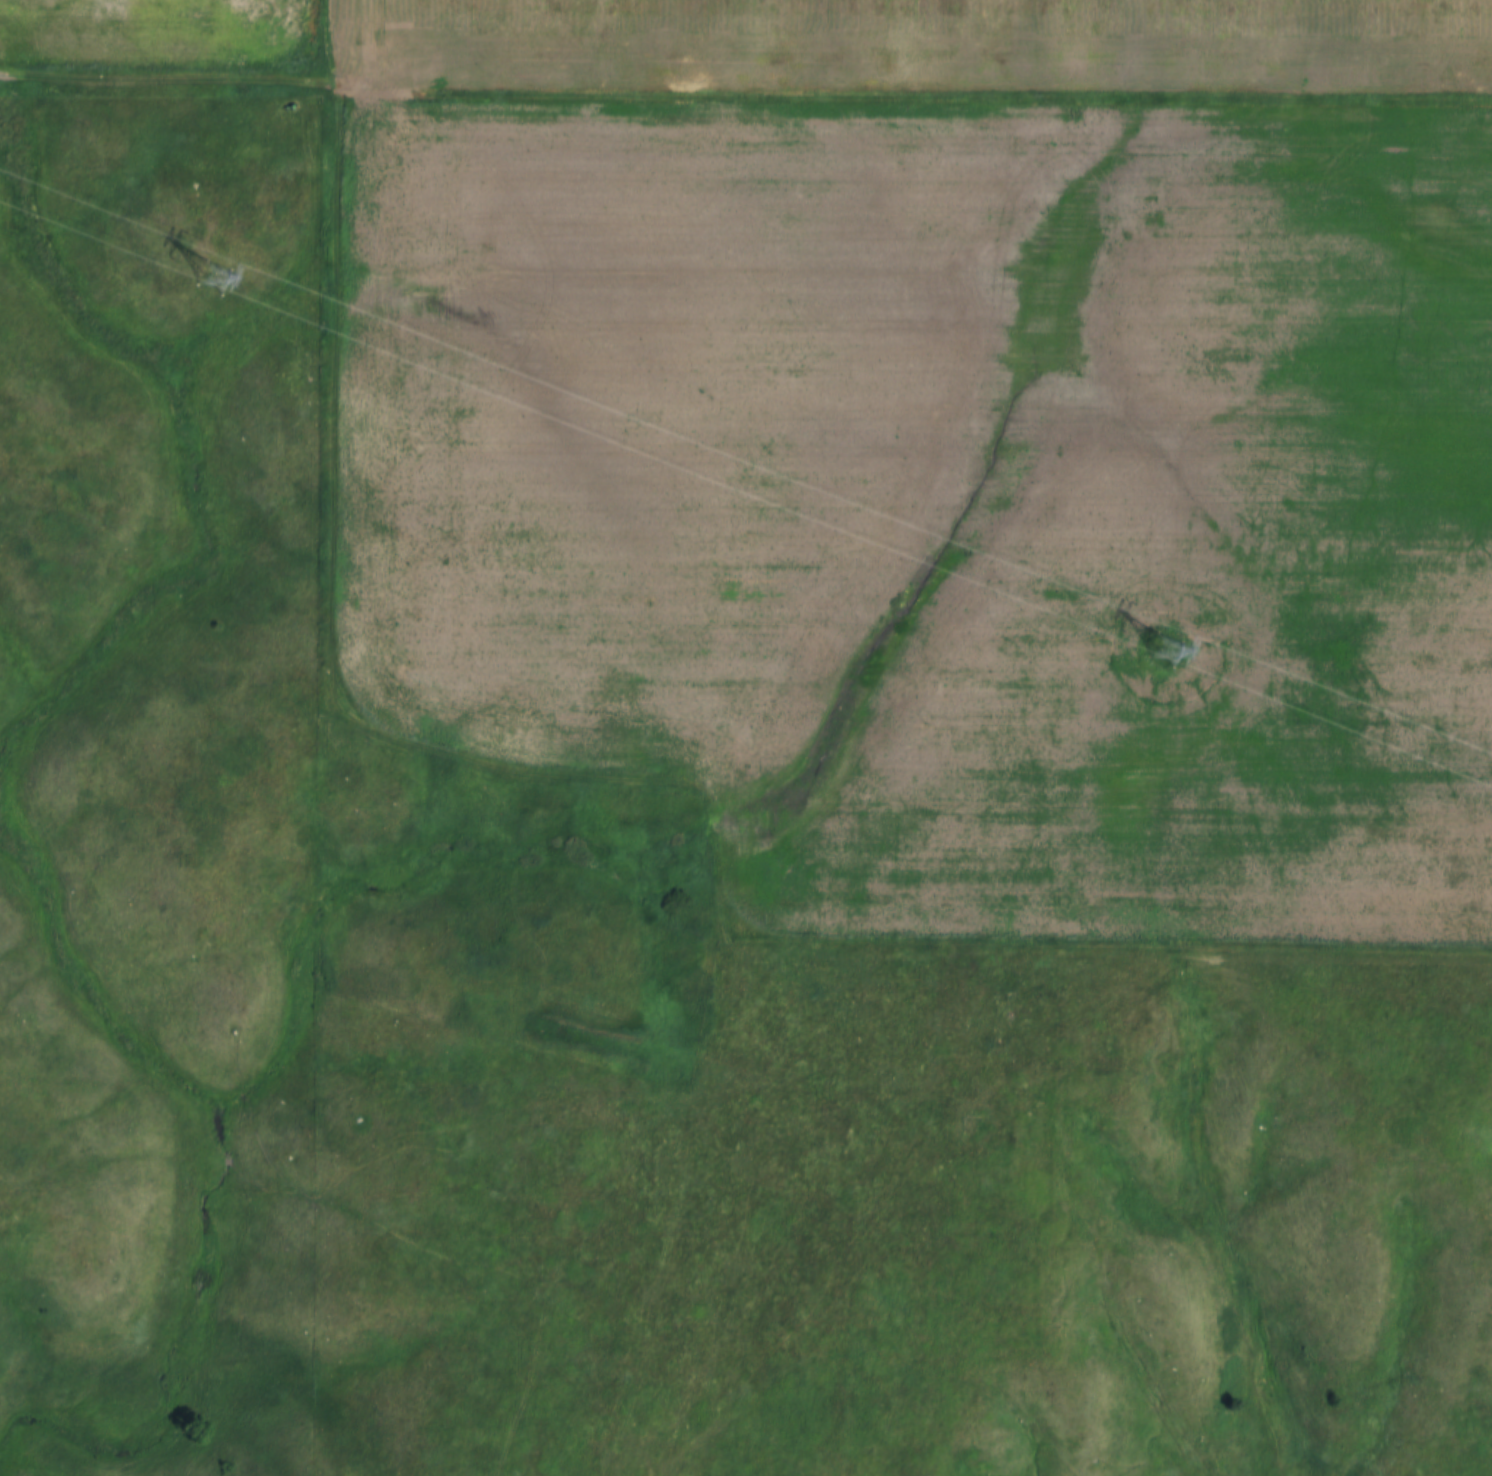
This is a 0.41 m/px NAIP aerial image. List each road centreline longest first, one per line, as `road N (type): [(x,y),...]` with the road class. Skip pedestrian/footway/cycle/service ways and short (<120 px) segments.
road 1 (track): [(0,77),(336,73),(383,95),(1491,100)]

